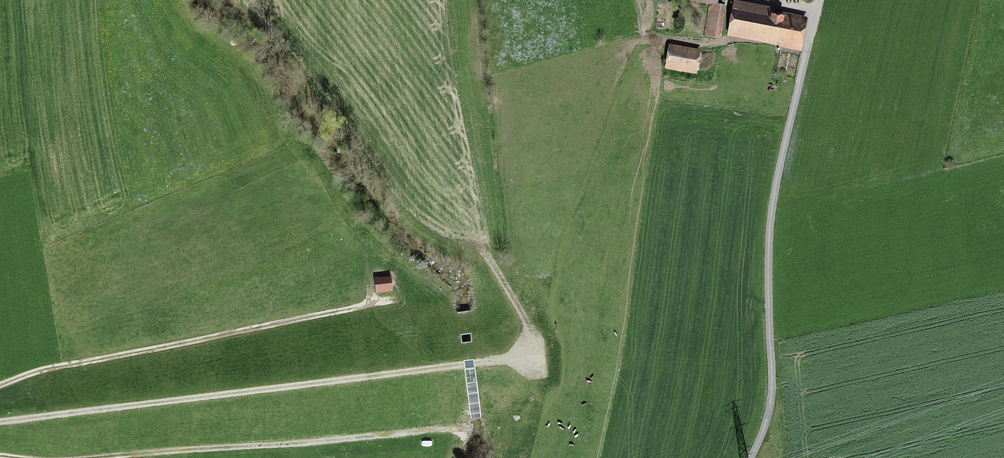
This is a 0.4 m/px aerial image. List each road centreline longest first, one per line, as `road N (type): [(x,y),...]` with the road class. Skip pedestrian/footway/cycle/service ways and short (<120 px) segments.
road 1 (track): [(534,354),(0,421)]
road 2 (unclassified): [(751,457),(770,391),(769,215),(819,0)]
road 3 (track): [(0,386),(47,369),(383,301)]
road 4 (track): [(93,457),(463,427)]

